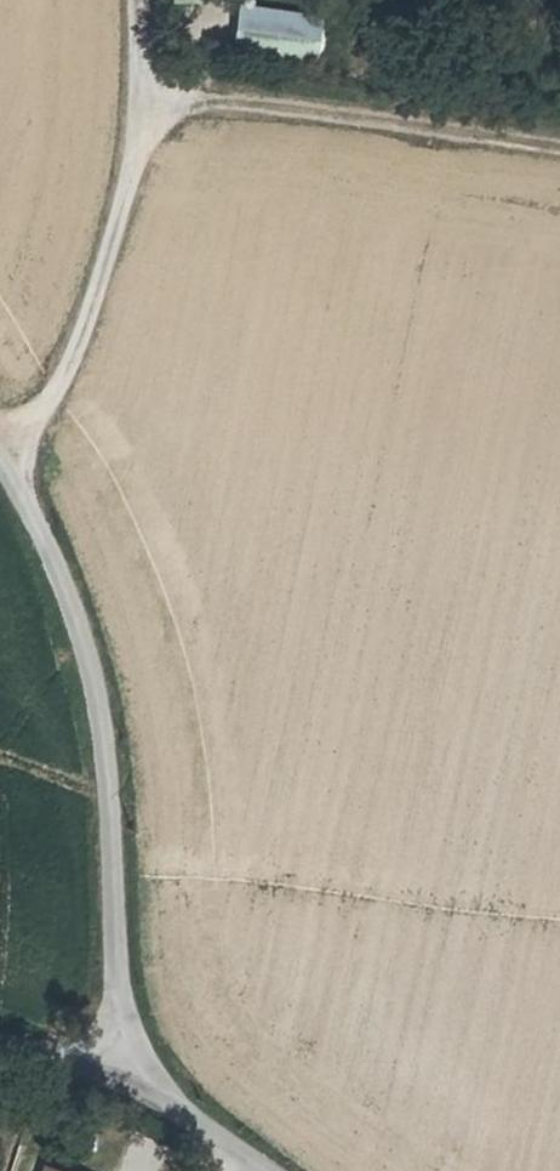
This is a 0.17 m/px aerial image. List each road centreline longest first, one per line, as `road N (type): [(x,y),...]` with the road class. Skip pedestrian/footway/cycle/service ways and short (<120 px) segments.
road 1 (track): [(0,430),(60,377),(164,120),(237,93),(559,149)]
road 2 (unclassified): [(0,457),(56,565),(88,671),(105,757),(123,1052)]
road 3 (unclassified): [(123,1052),(251,1170)]
road 4 (unclassified): [(0,1053),(26,1064),(123,1052)]

